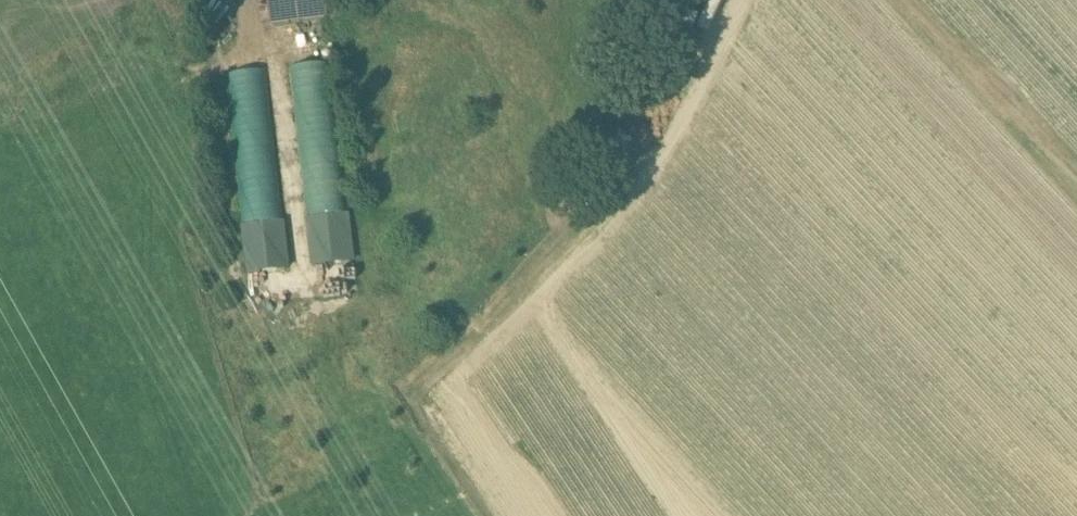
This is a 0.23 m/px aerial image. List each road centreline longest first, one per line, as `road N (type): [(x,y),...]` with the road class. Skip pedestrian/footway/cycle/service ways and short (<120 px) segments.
road 1 (track): [(1076,171),(908,0)]

